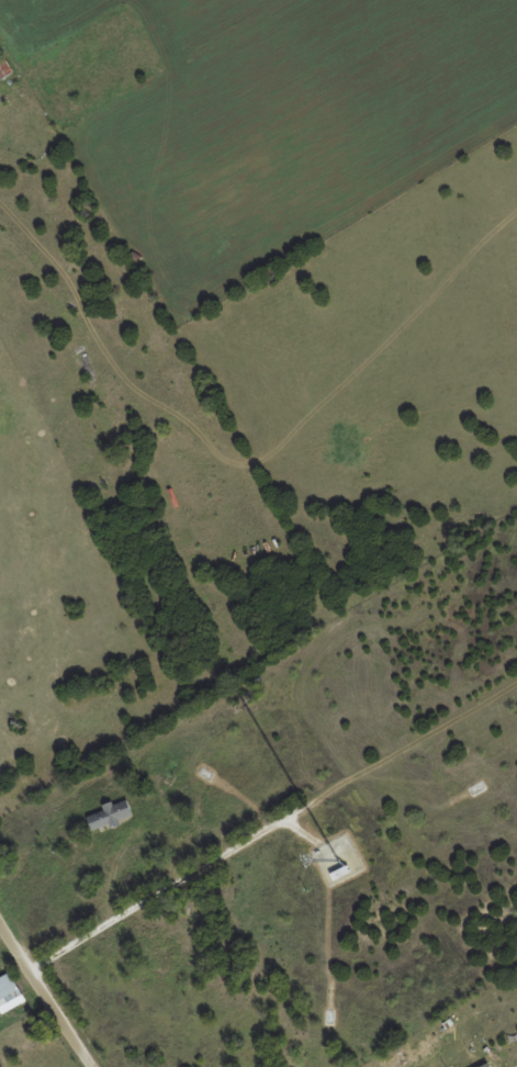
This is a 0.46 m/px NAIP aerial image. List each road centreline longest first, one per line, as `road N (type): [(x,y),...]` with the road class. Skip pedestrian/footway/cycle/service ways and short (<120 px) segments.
road 1 (residential): [(91,1066),(0,926)]

